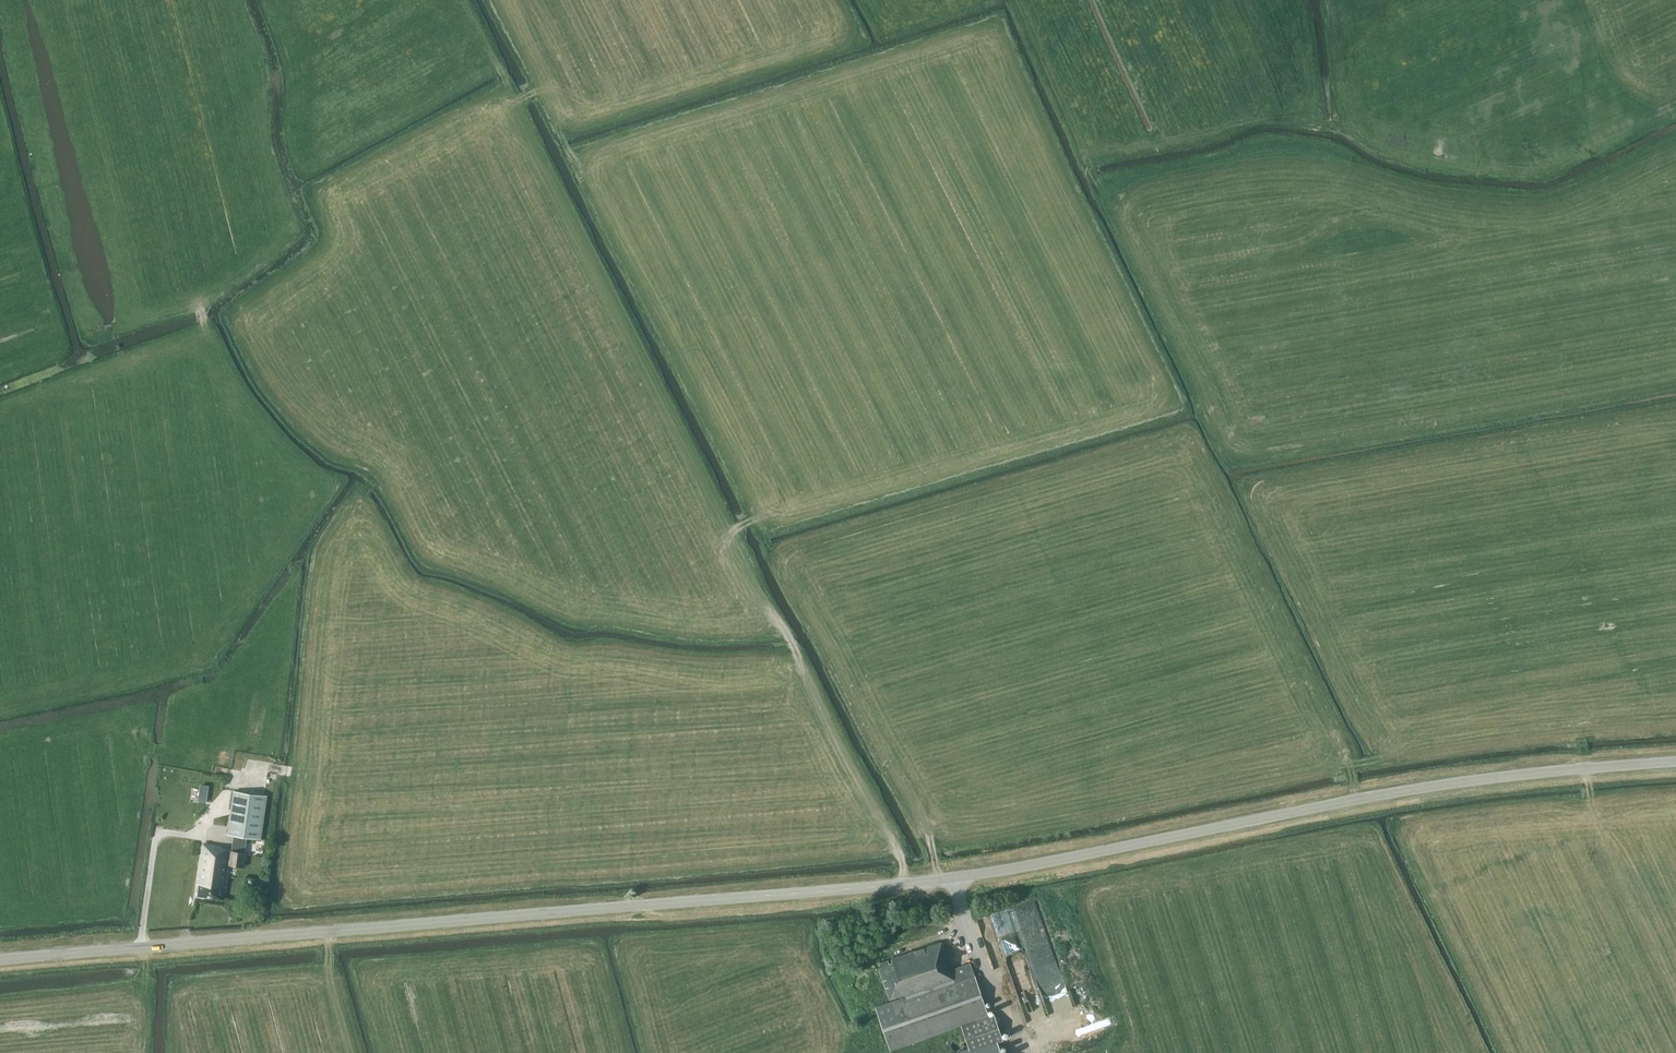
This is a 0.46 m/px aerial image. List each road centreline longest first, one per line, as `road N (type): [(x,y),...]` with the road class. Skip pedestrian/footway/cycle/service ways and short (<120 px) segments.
road 1 (tertiary): [(0,960),(873,887),(1419,789),(1675,761)]

